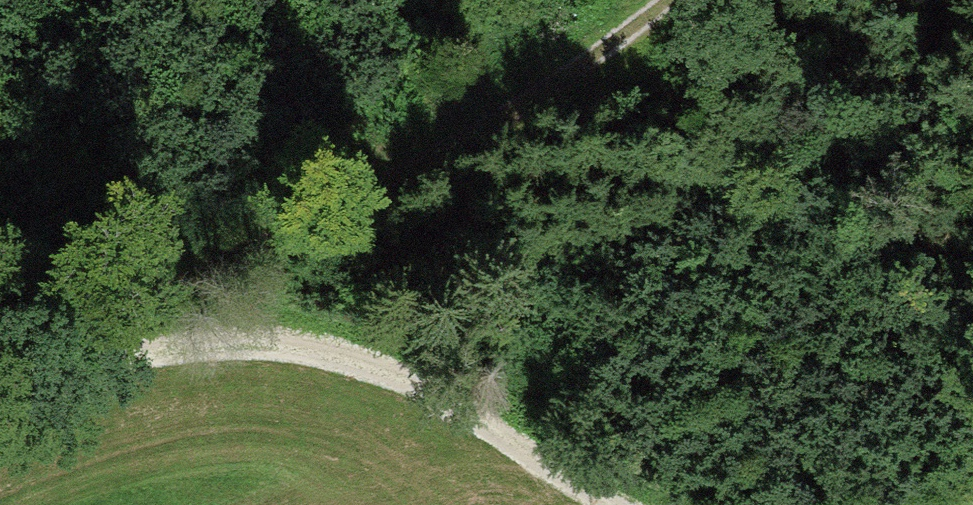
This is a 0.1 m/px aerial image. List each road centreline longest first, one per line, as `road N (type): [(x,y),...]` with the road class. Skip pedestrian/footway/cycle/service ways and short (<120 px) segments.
road 1 (track): [(0,396),(174,342),(314,348),(487,424),(623,504)]
road 2 (track): [(666,0),(174,342)]

